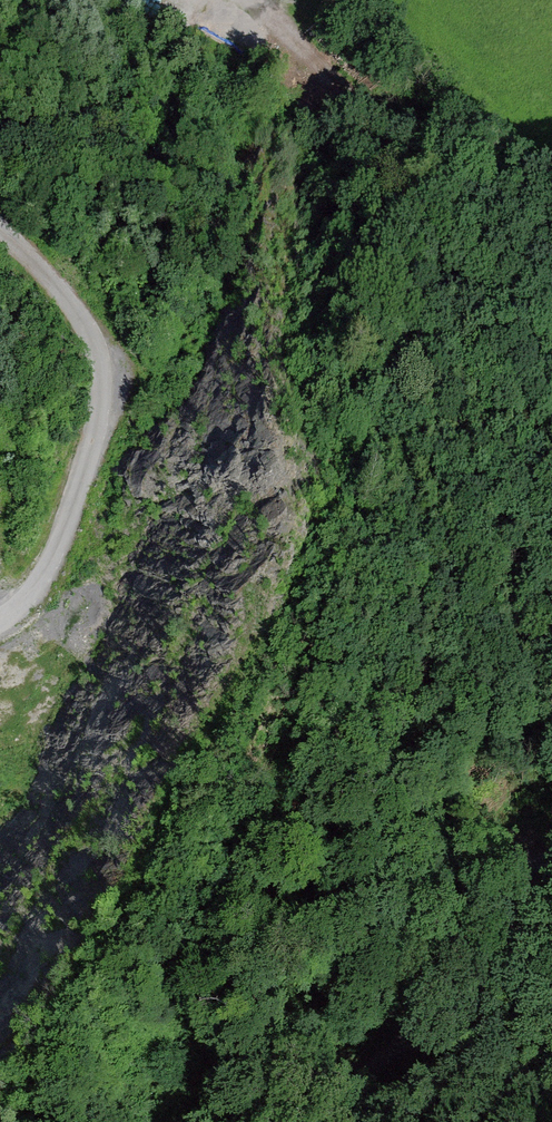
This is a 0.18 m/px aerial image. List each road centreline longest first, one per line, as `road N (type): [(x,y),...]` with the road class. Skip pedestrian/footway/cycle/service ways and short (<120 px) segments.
road 1 (track): [(0,228),(64,286),(101,333),(113,368),(110,410),(72,527),(36,597),(0,622)]
road 2 (track): [(551,282),(299,45),(269,0)]
road 3 (track): [(333,1121),(410,1035),(468,1025),(551,1031)]
road 4 (track): [(551,973),(508,941),(499,907),(510,878),(551,858)]

